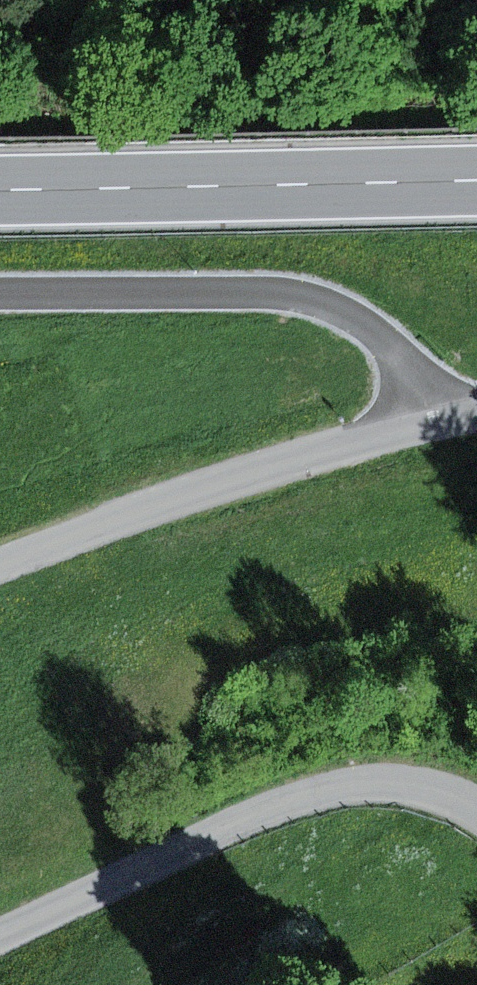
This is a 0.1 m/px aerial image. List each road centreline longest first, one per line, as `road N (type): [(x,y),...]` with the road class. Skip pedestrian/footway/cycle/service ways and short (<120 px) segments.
road 1 (residential): [(476,417),(427,427),(405,363),(352,322),(284,300),(0,294)]
road 2 (track): [(0,940),(79,897),(297,807),(444,803),(476,826)]
road 3 (primary): [(0,189),(476,181)]
road 4 (track): [(427,427),(0,569)]

